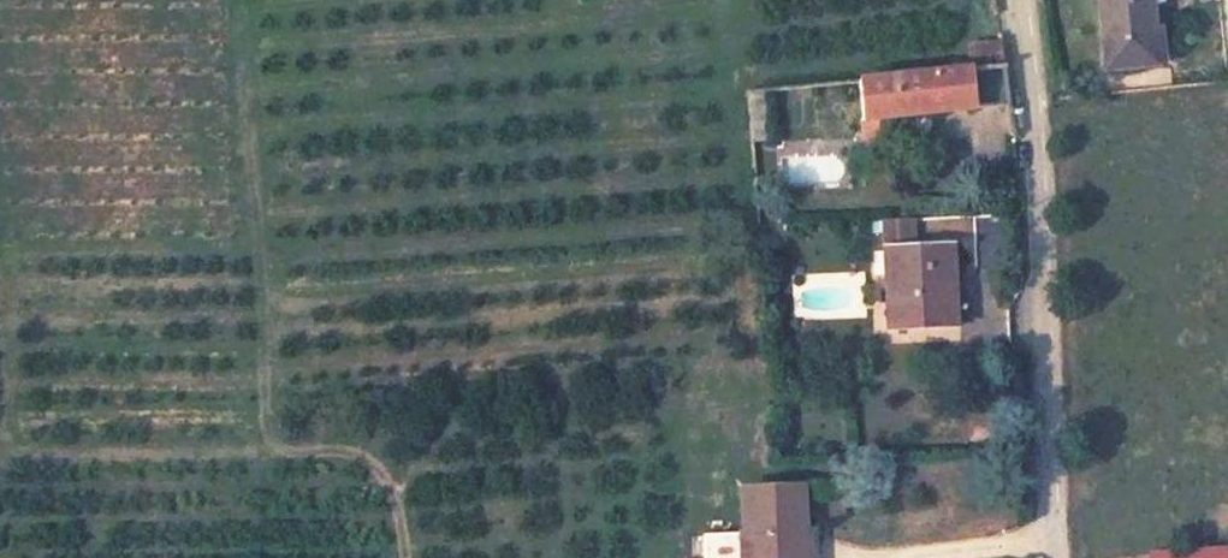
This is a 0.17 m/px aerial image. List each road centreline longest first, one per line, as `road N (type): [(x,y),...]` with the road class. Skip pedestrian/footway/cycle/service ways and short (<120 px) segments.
road 1 (residential): [(1009,0),(1050,557)]

